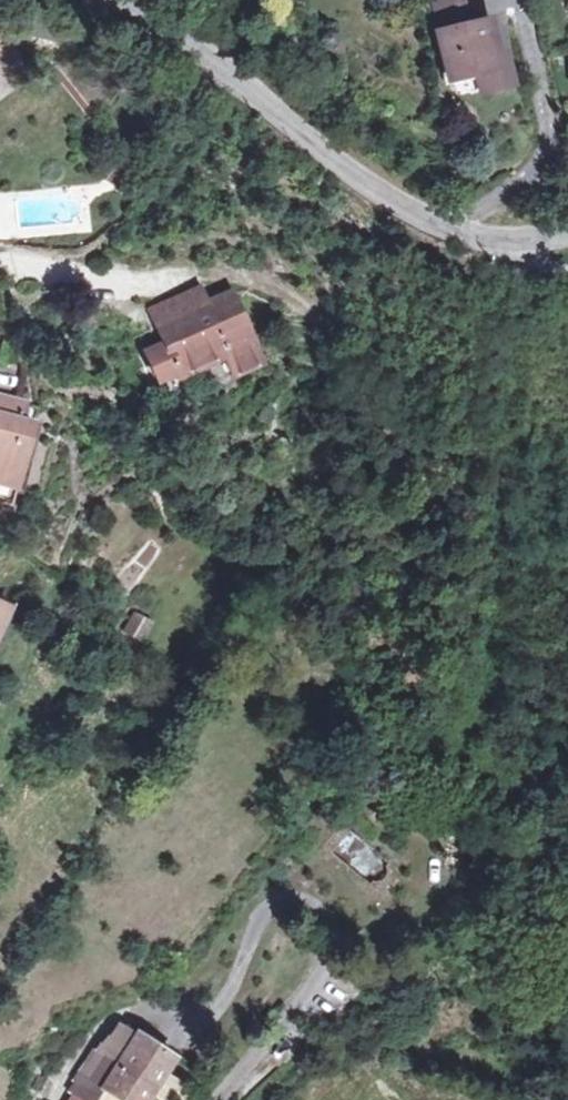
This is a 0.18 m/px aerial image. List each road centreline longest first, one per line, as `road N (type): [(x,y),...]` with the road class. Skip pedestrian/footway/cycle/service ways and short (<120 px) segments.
road 1 (tertiary): [(119,0),(357,184),(479,241),(567,237)]

